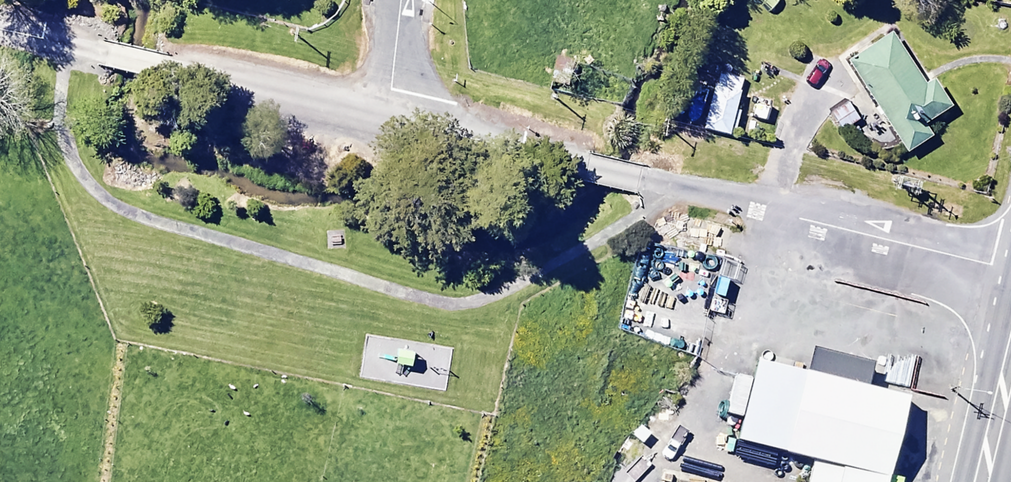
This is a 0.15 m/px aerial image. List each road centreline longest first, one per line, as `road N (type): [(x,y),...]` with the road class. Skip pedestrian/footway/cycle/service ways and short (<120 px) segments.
road 1 (residential): [(1010,269),(390,118)]
road 2 (residential): [(390,118),(0,30)]

